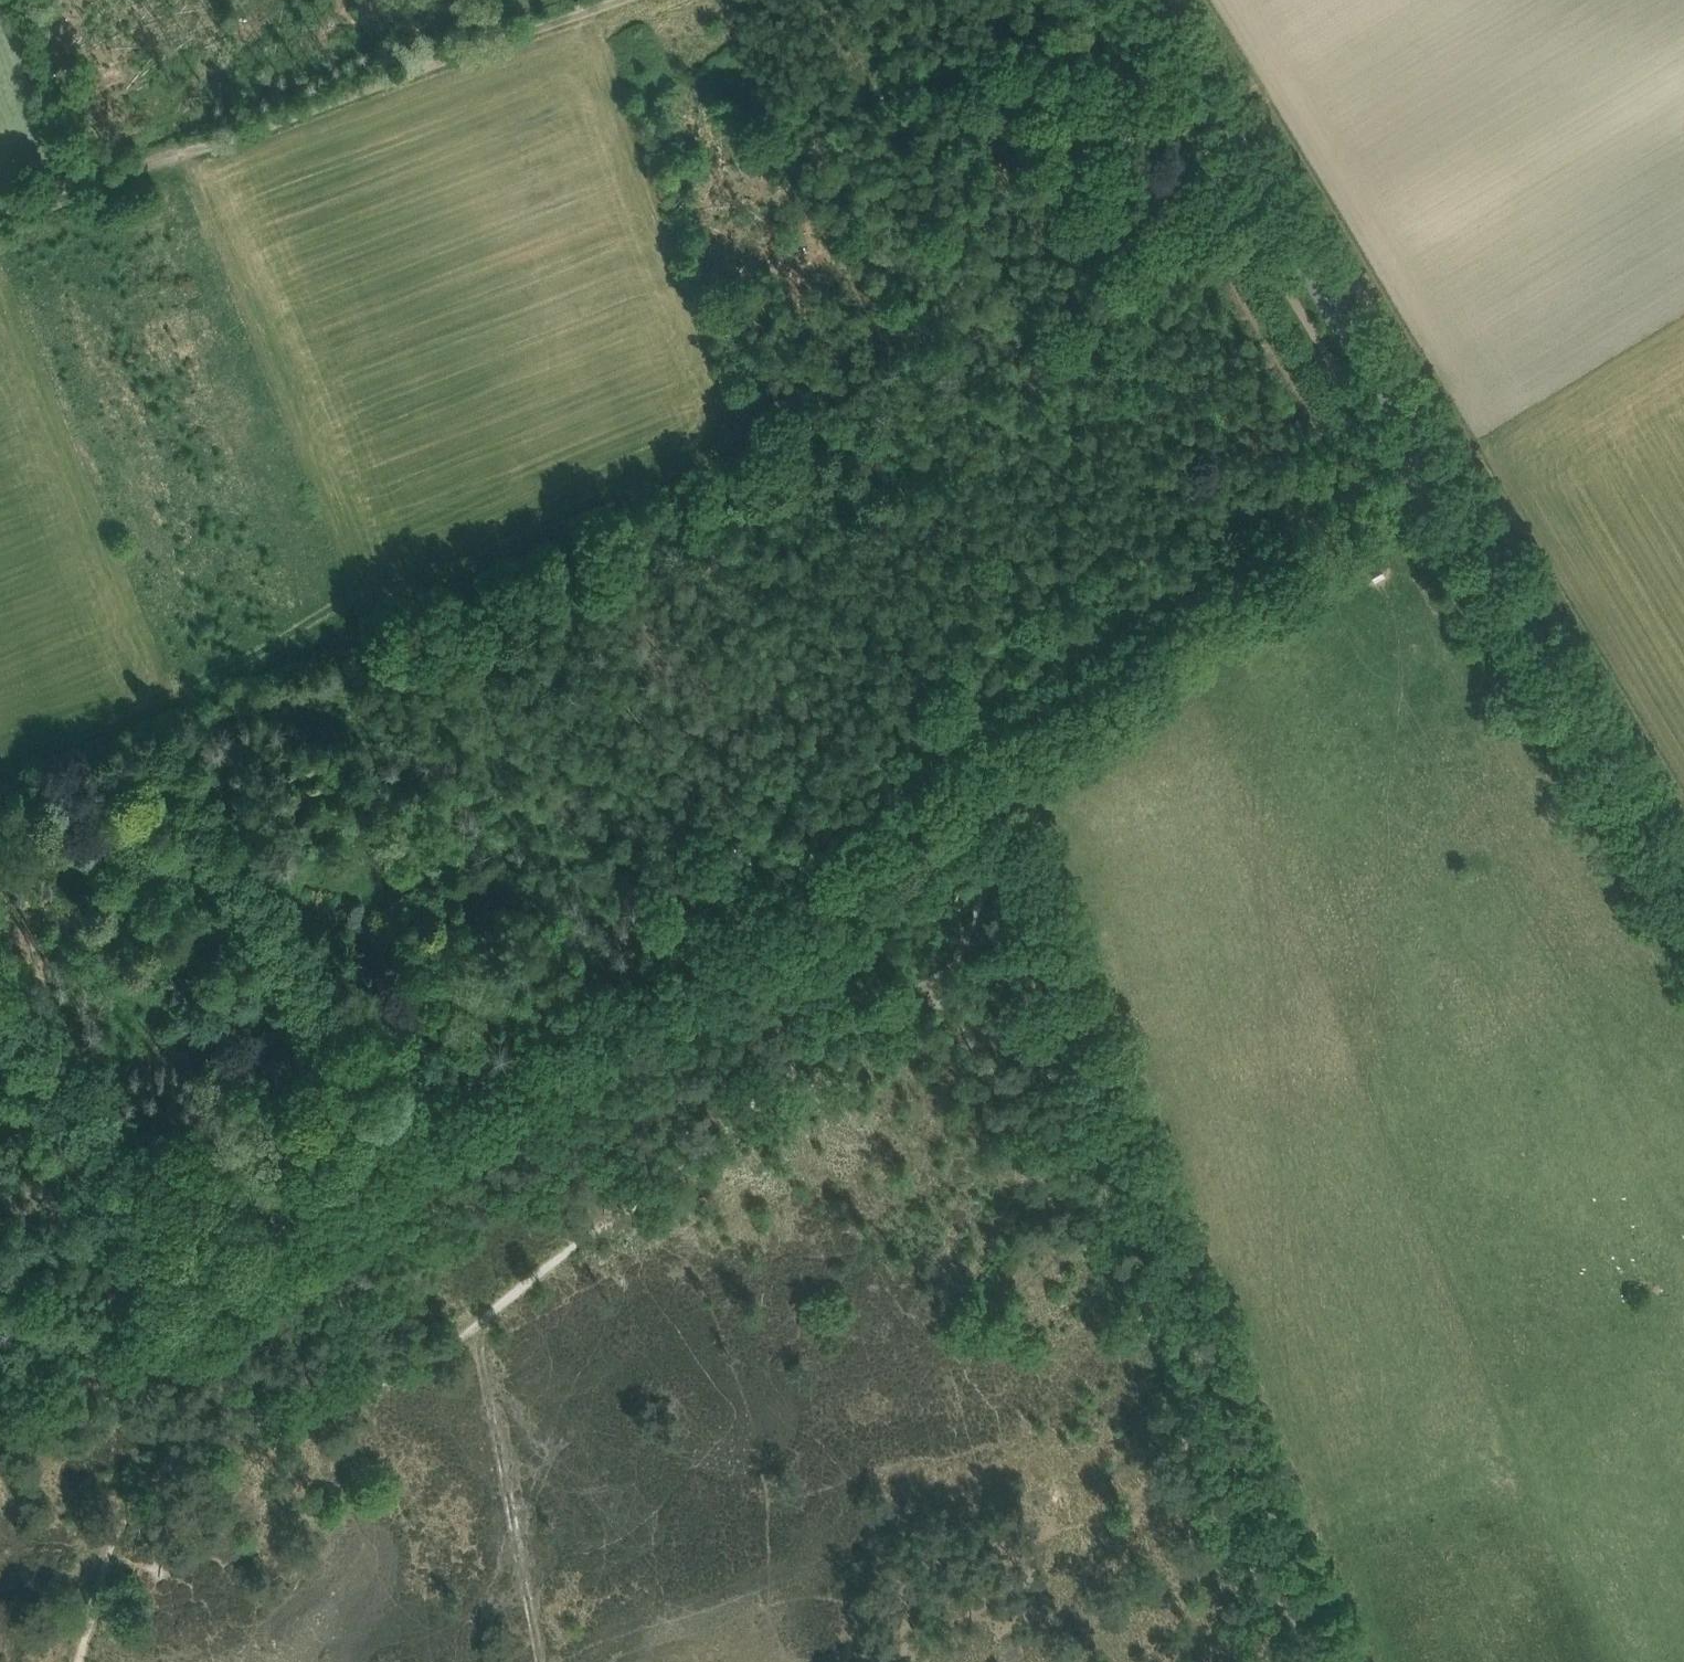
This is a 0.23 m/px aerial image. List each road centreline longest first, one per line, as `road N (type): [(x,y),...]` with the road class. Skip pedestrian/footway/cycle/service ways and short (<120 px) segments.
road 1 (tertiary): [(1683,894),(1147,0)]
road 2 (track): [(0,213),(614,0)]

